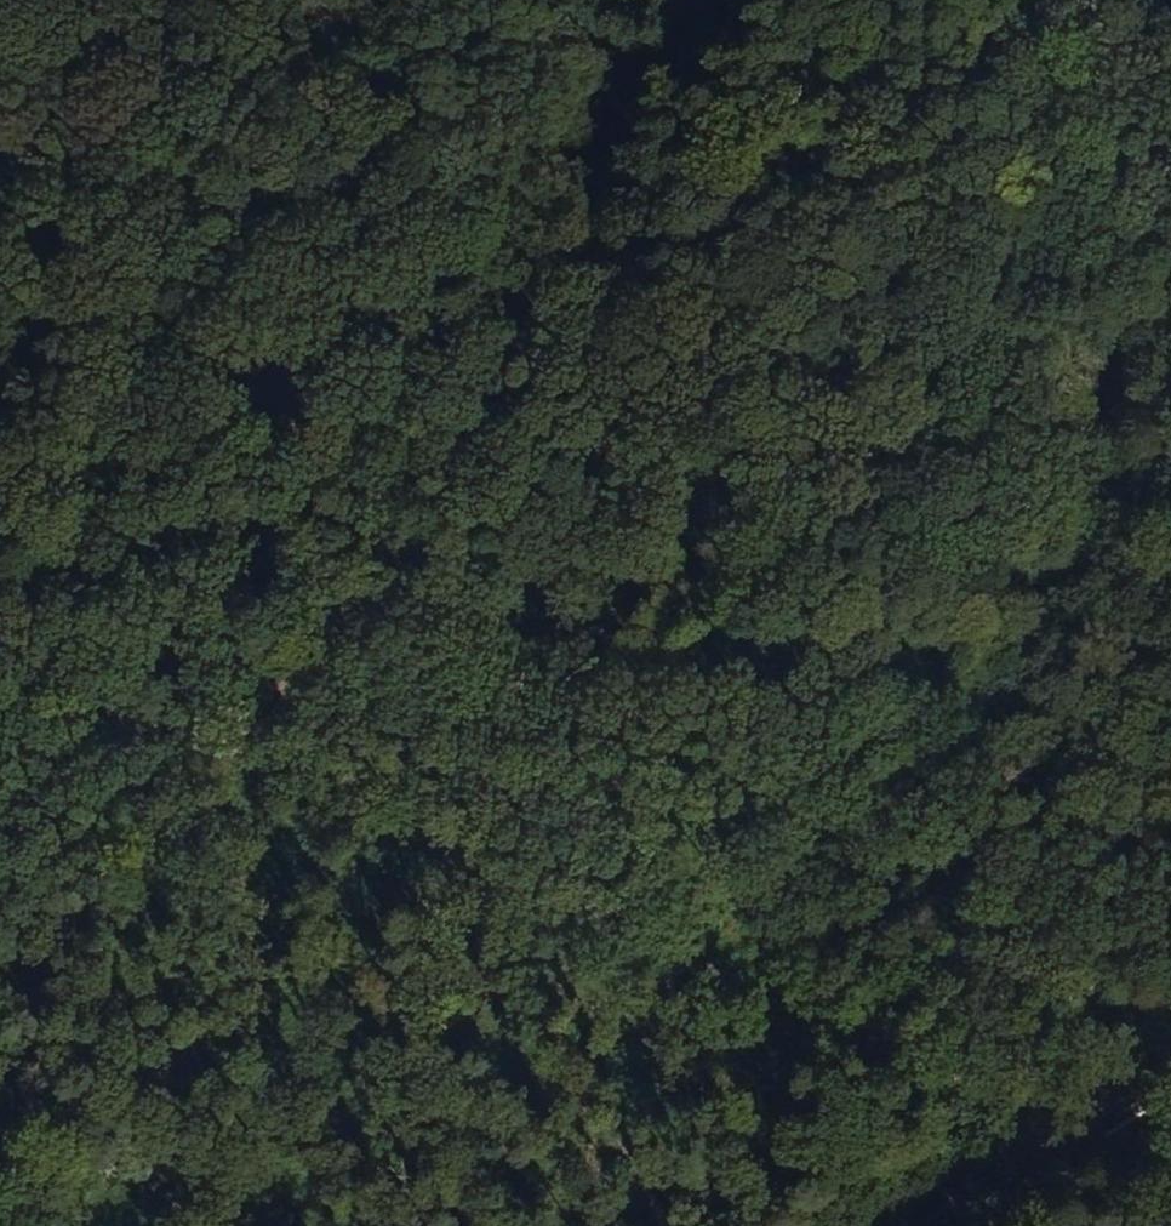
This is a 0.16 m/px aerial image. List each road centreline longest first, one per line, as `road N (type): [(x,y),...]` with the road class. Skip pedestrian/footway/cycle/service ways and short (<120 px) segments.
road 1 (unclassified): [(1063,1138),(920,1225)]
road 2 (track): [(0,833),(96,732)]
road 3 (unclassified): [(1170,1071),(1063,1138)]

